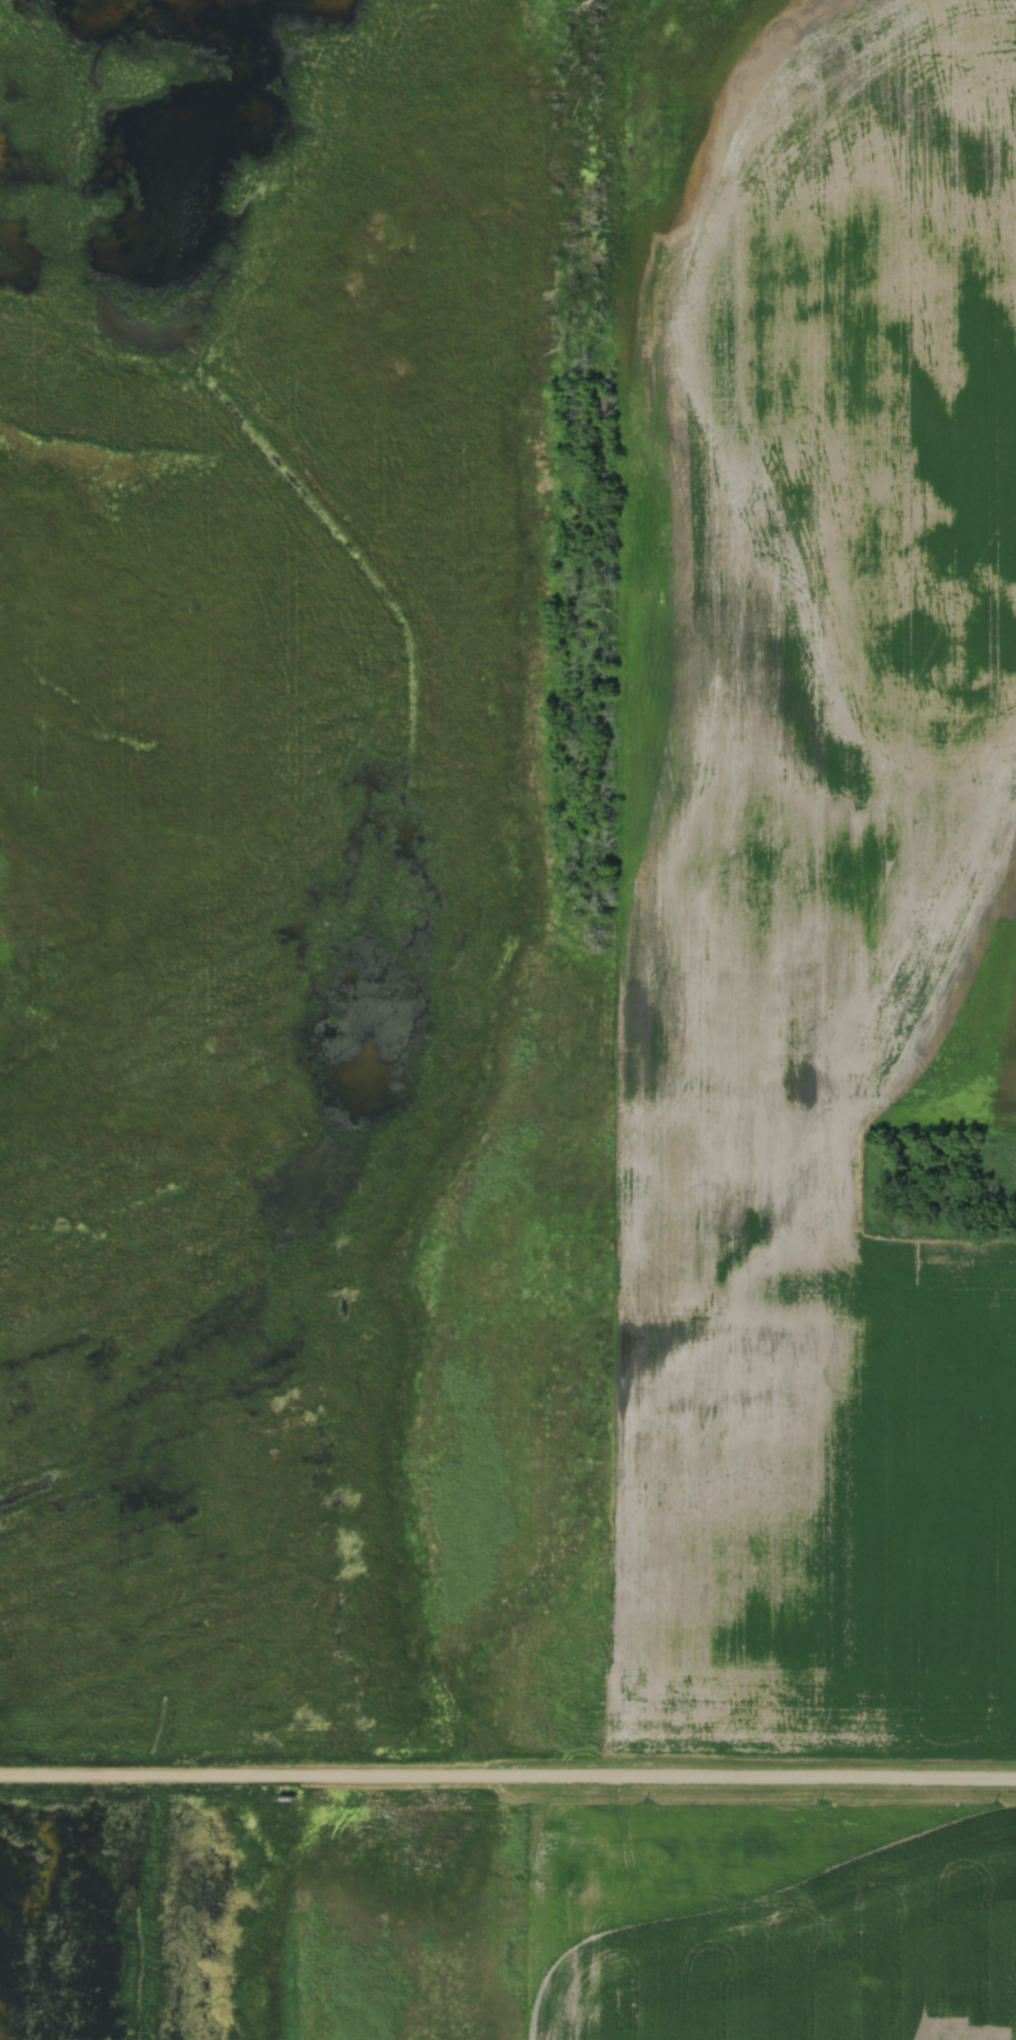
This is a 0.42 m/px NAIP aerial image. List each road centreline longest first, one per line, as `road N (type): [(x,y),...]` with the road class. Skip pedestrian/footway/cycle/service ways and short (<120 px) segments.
road 1 (residential): [(0,1776),(1015,1780)]

